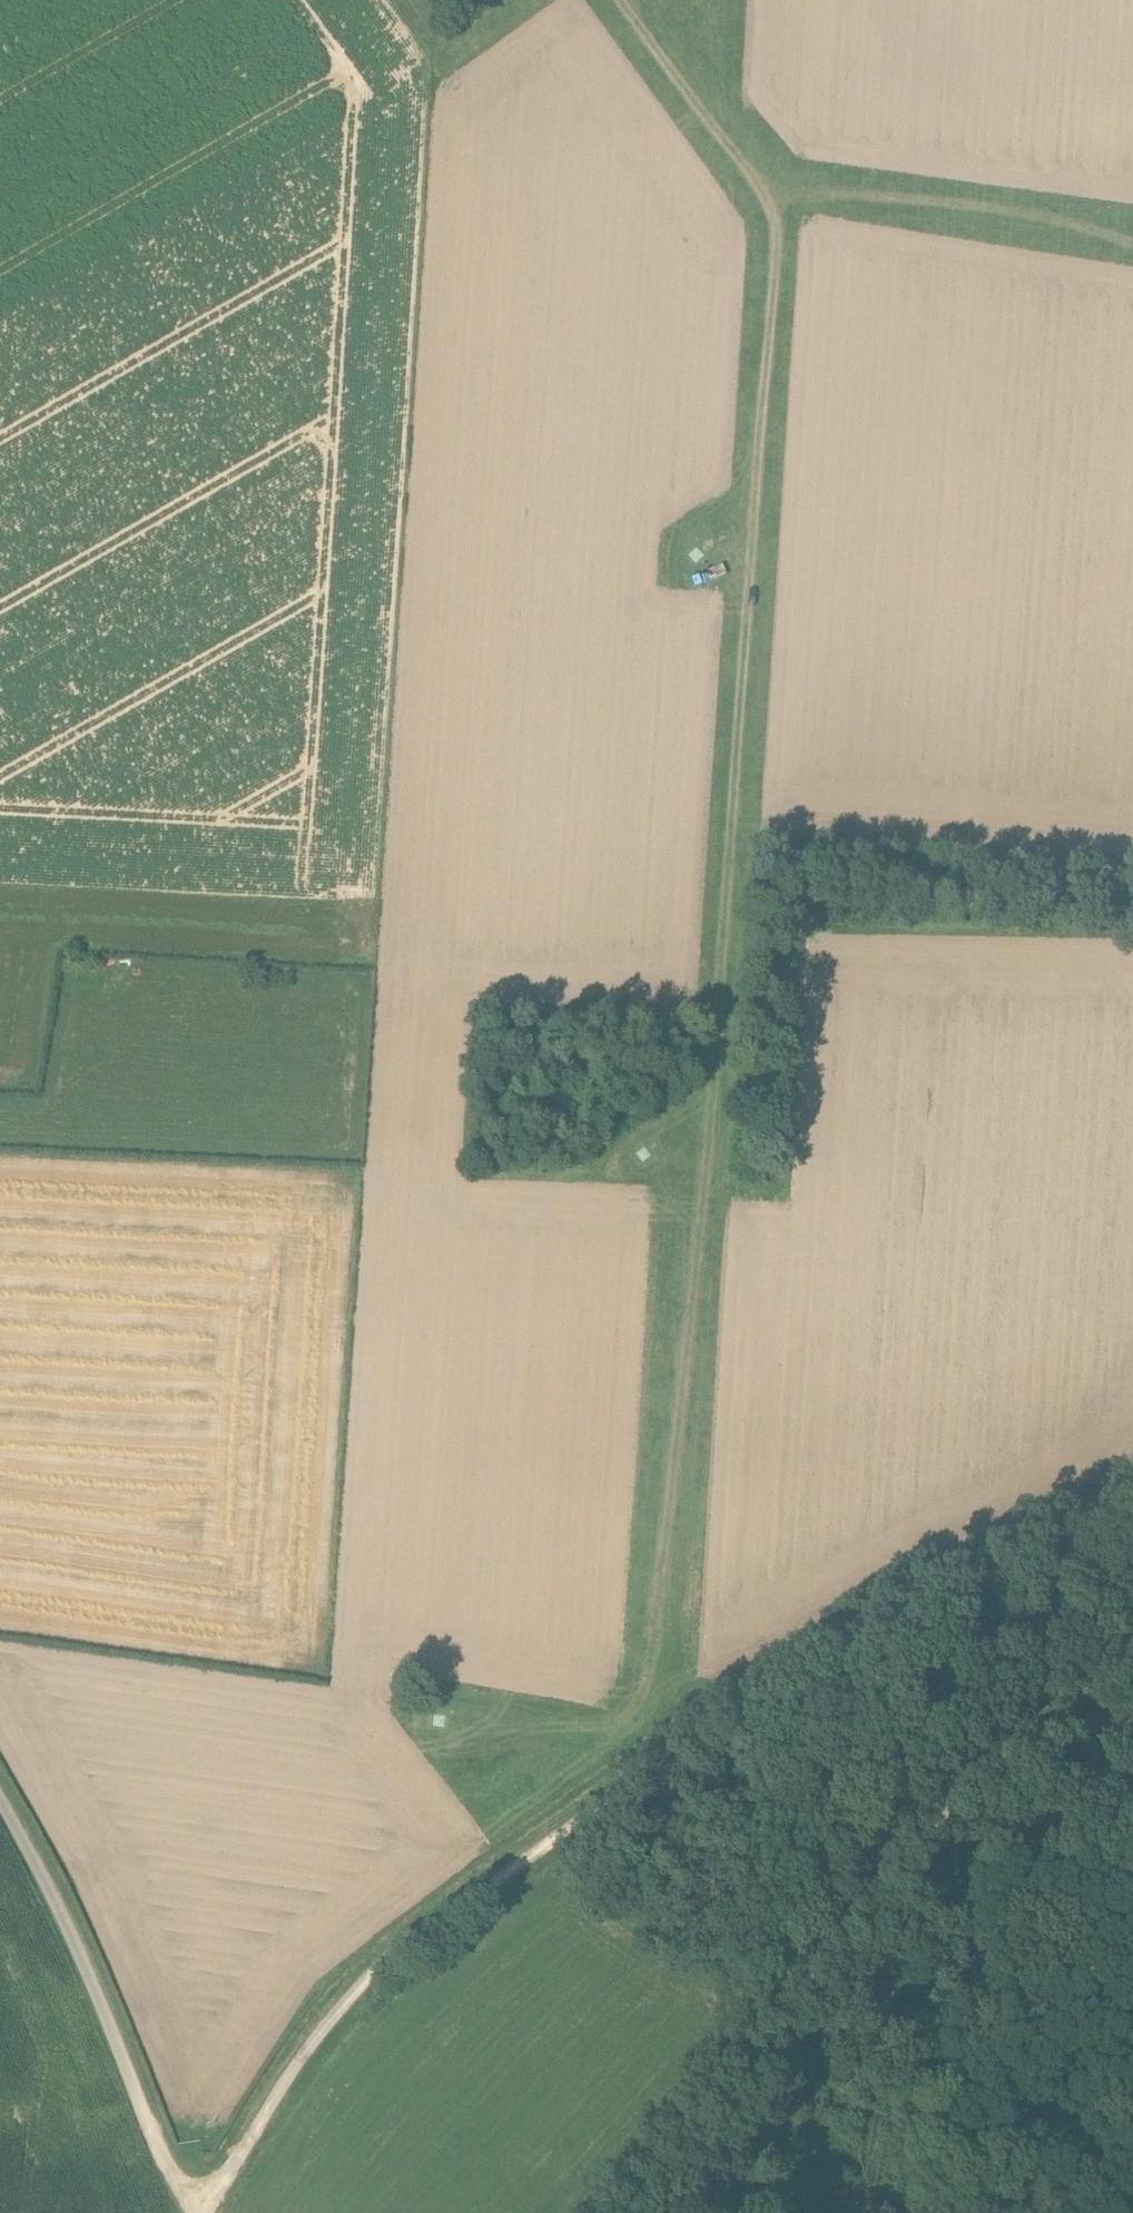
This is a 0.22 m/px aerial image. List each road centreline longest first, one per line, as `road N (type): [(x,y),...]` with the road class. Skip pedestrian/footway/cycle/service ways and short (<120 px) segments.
road 1 (track): [(612,0),(766,206),(736,782),(695,1321),(647,1689),(625,1713),(596,1721),(437,1710)]
road 2 (unclassified): [(1132,1505),(800,1679),(418,1937),(328,2024),(232,2168),(189,2207)]
road 3 (unclassified): [(189,2207),(73,1939),(0,1801)]

